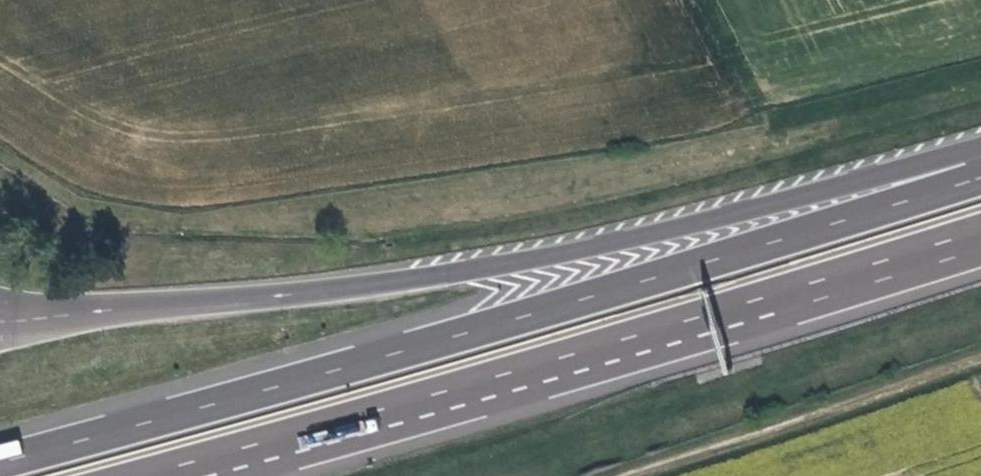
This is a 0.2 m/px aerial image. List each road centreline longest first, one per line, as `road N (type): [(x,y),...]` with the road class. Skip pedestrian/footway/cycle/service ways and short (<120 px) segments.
road 1 (motorway): [(980,170),(395,353),(0,460)]
road 2 (motorway): [(176,475),(980,240)]

